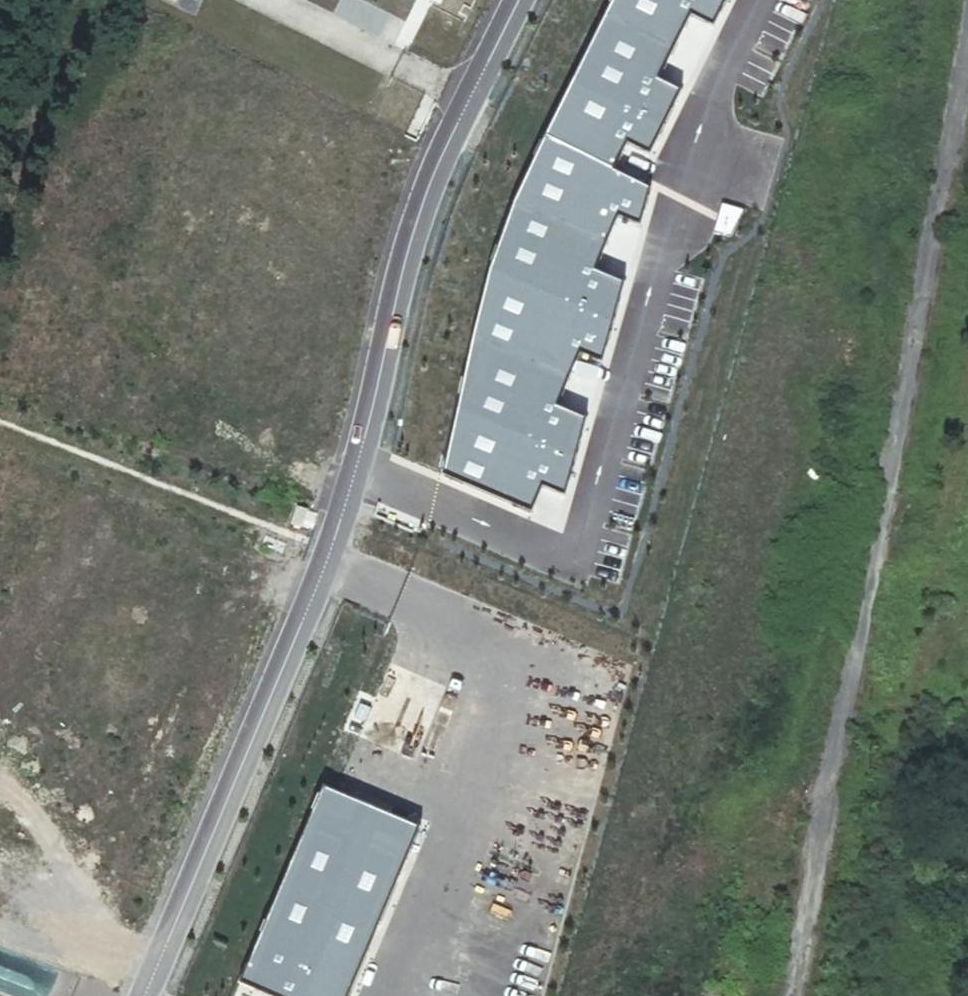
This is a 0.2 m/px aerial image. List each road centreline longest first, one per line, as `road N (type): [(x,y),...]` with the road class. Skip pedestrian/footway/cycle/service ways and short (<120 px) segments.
road 1 (unclassified): [(523,0),(422,206),(373,421),(277,686),(149,995)]

